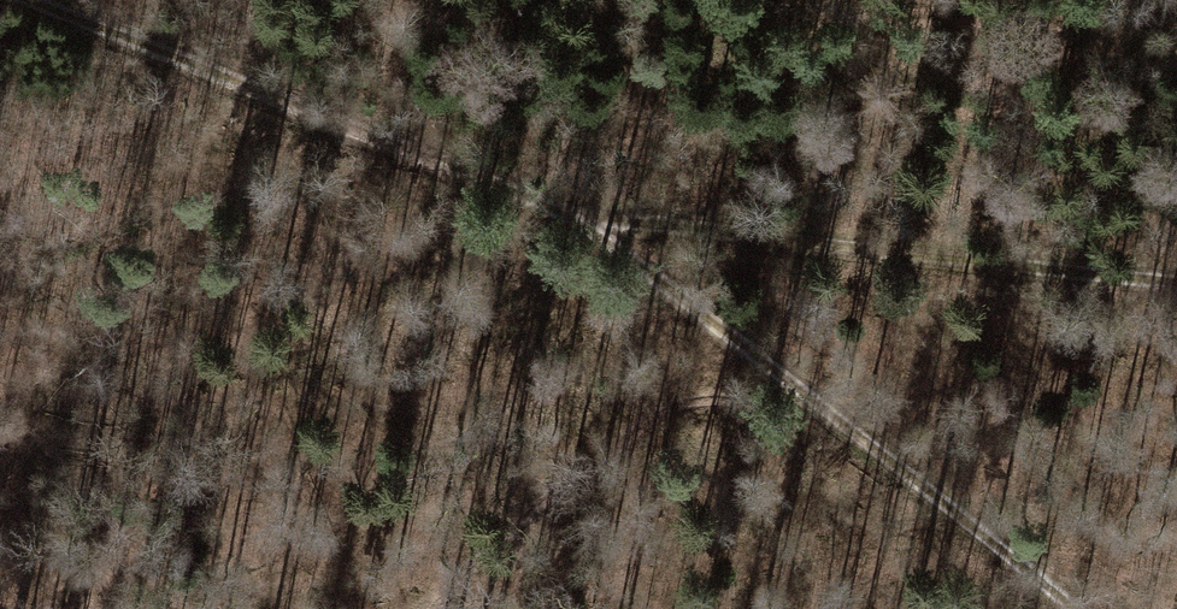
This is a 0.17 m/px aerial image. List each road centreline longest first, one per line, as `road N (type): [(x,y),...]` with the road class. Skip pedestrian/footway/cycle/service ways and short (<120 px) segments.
road 1 (track): [(1176,283),(894,255),(359,130),(28,0)]
road 2 (track): [(1054,608),(793,395),(359,130)]

